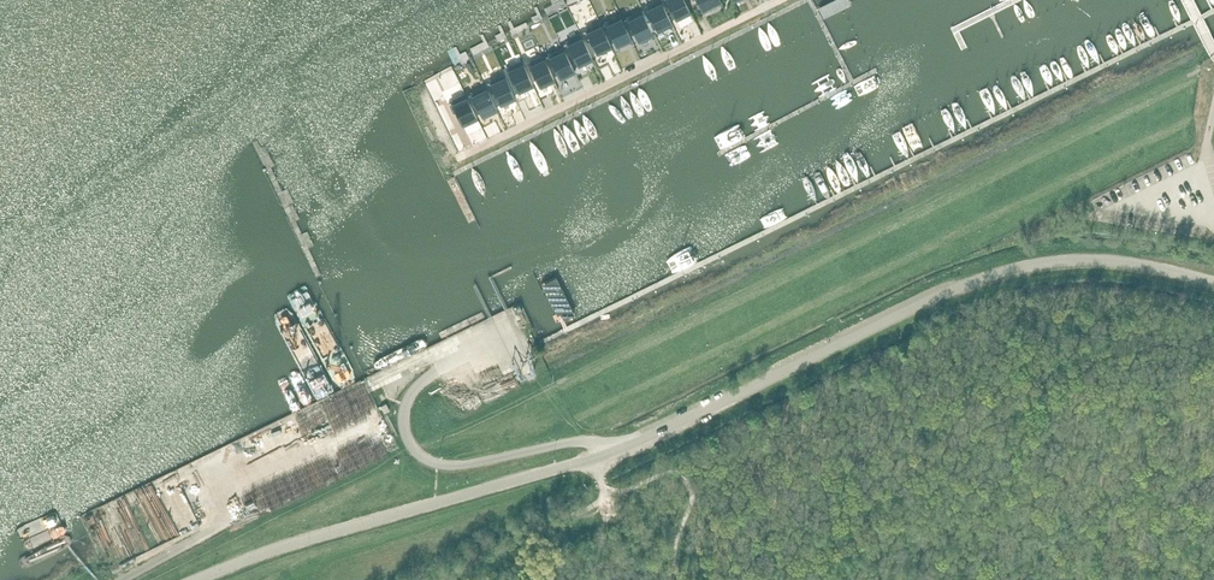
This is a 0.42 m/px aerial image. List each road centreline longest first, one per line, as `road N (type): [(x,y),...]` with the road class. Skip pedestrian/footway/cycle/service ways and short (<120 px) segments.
road 1 (tertiary): [(1213,279),(1113,258),(1007,267),(611,451),(194,579)]
road 2 (unclassified): [(485,148),(777,0)]

